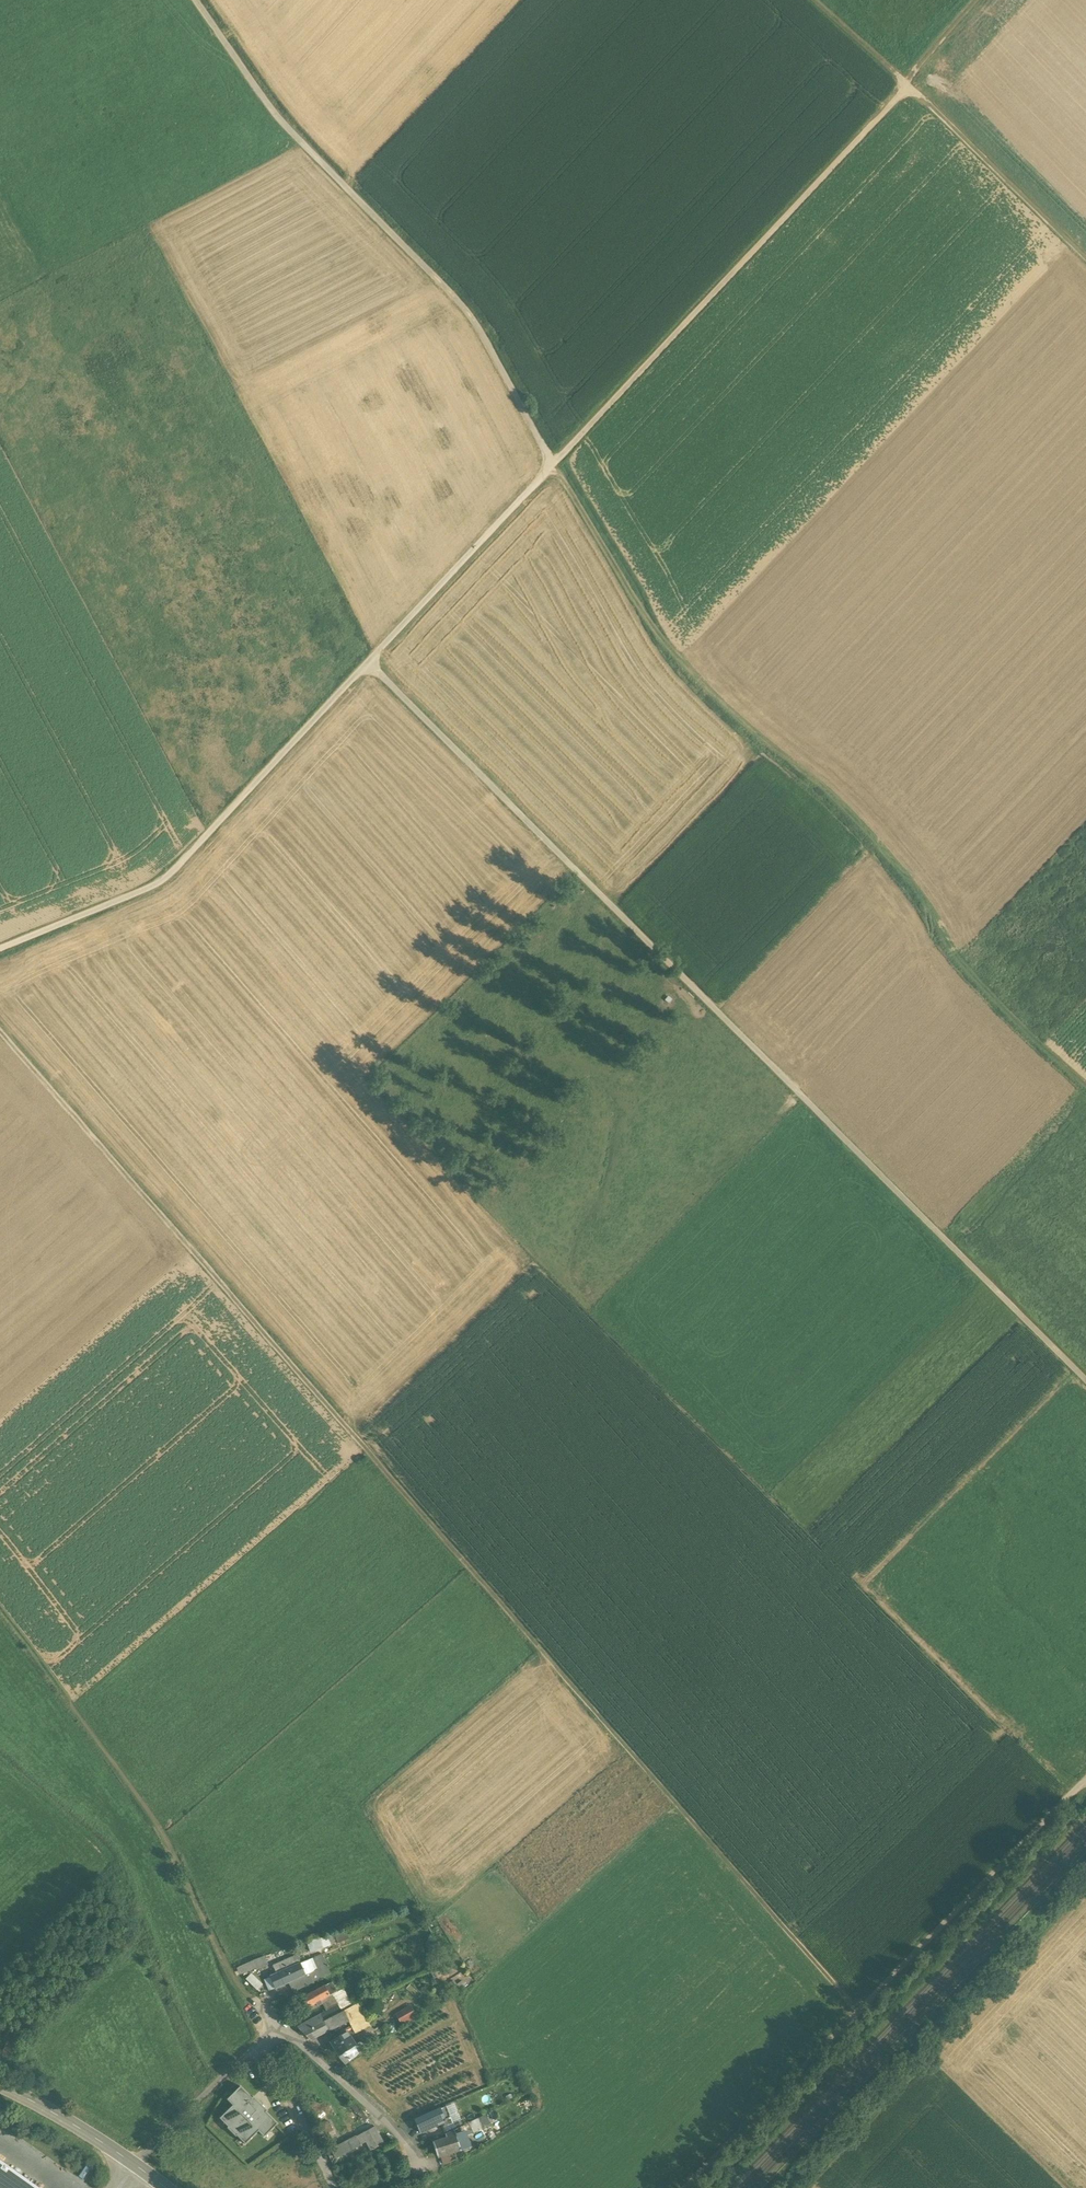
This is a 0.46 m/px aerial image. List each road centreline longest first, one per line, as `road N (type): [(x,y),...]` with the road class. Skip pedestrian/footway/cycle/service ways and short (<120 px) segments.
road 1 (track): [(1085,1089),(956,957),(932,910),(849,817),(735,725),(672,656),(561,473),(1005,0)]
road 2 (track): [(192,0),(278,125),(468,313),(561,473),(172,890),(0,962)]
road 3 (track): [(0,1035),(859,2019)]
road 4 (track): [(376,672),(1085,1382)]
road 5 (track): [(688,2187),(1085,1792)]
road 6 (track): [(0,1613),(171,1840),(237,1980)]
road 7 (track): [(208,2101),(114,1860),(0,1765)]
road 8 (track): [(1085,1898),(811,2187)]
road 9 (track): [(811,0),(1085,263)]
road 10 (residential): [(286,2032),(404,2139),(427,2175)]
road 11 (residential): [(134,2160),(270,2046)]
road 12 (residential): [(270,2046),(334,2187)]
road 13 (secondary): [(134,2160),(0,2084)]

